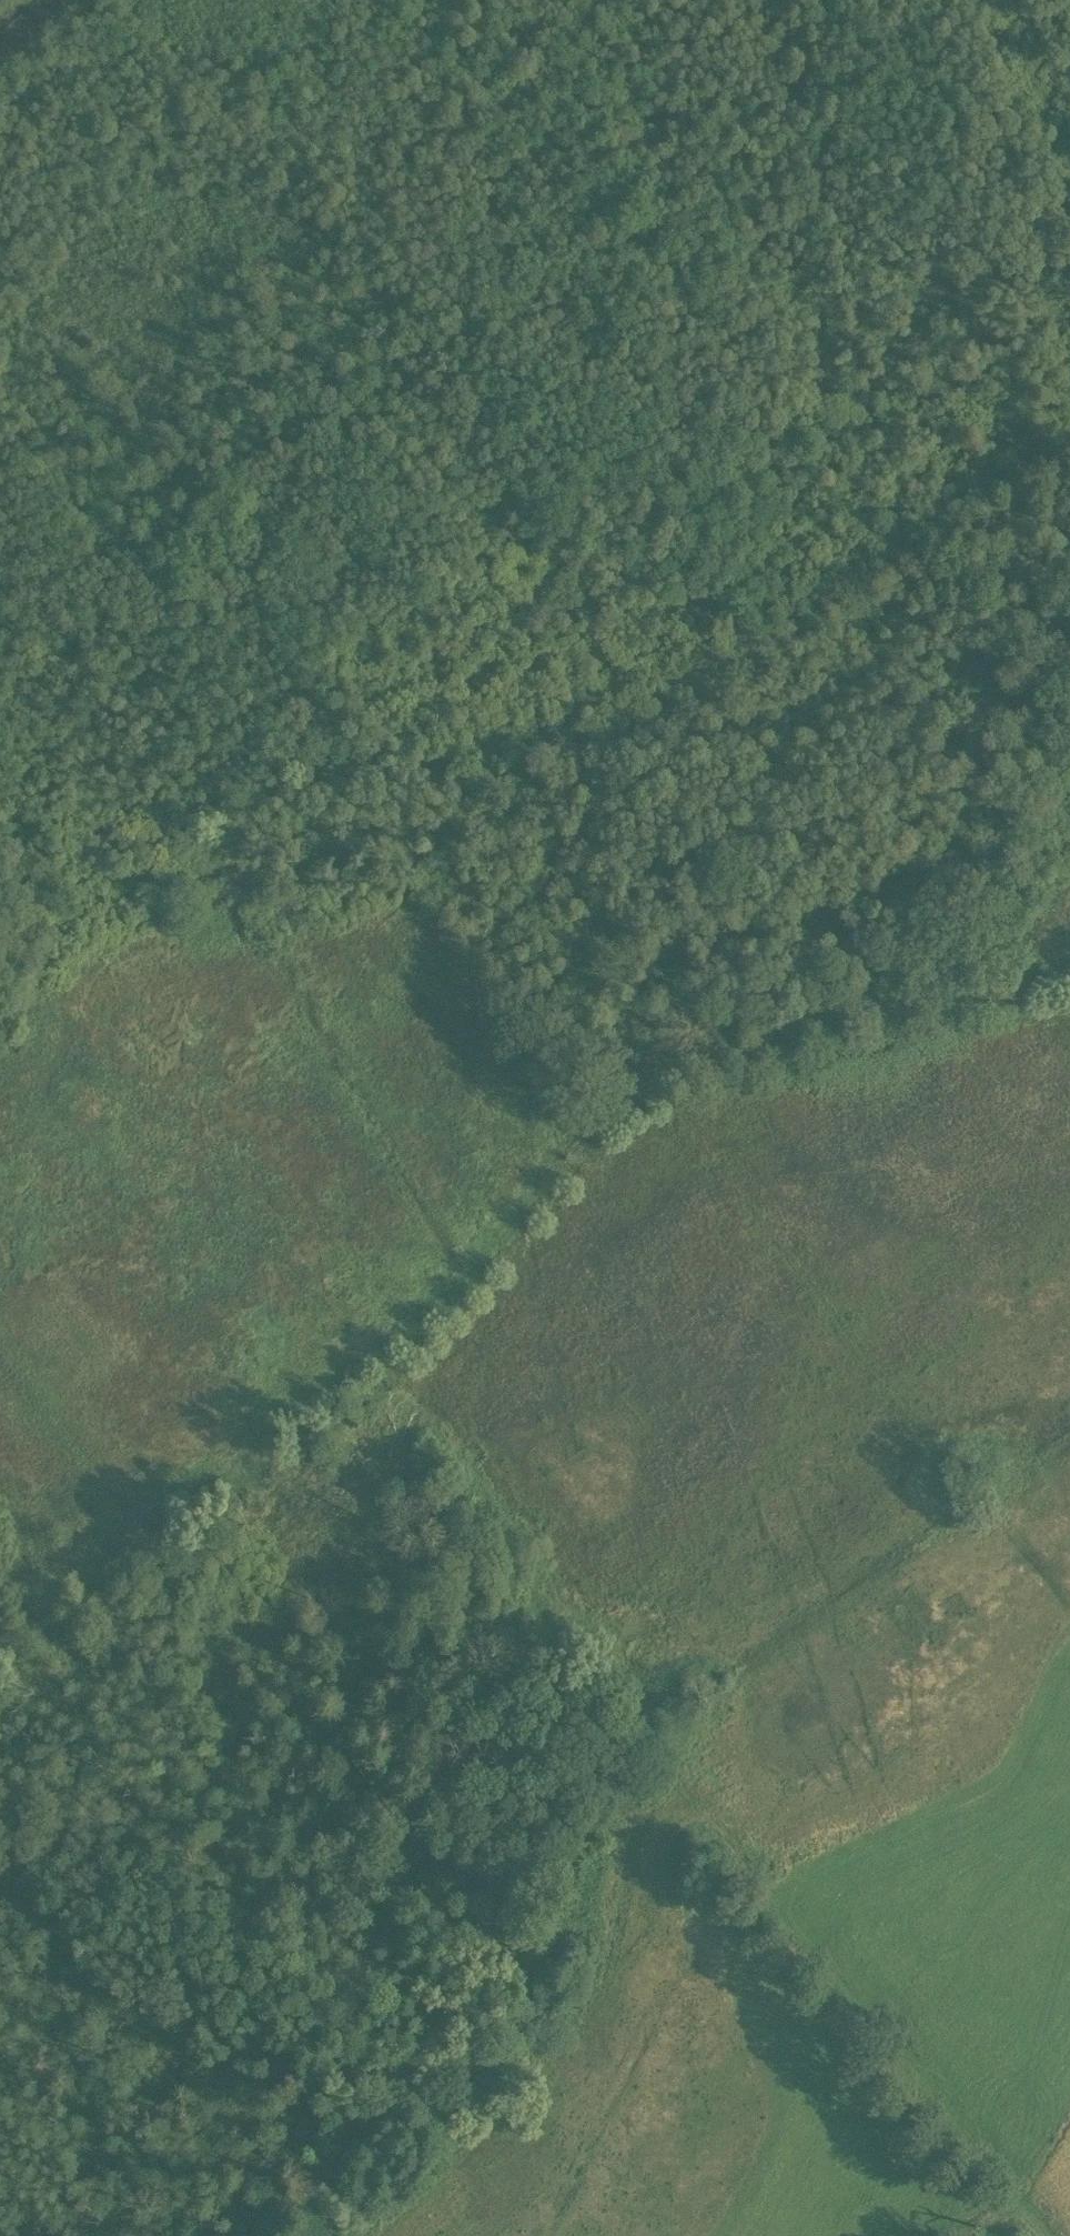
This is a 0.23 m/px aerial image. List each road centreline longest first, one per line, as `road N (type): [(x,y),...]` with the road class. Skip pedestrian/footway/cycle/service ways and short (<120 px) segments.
road 1 (track): [(643,1743),(1018,2207)]

